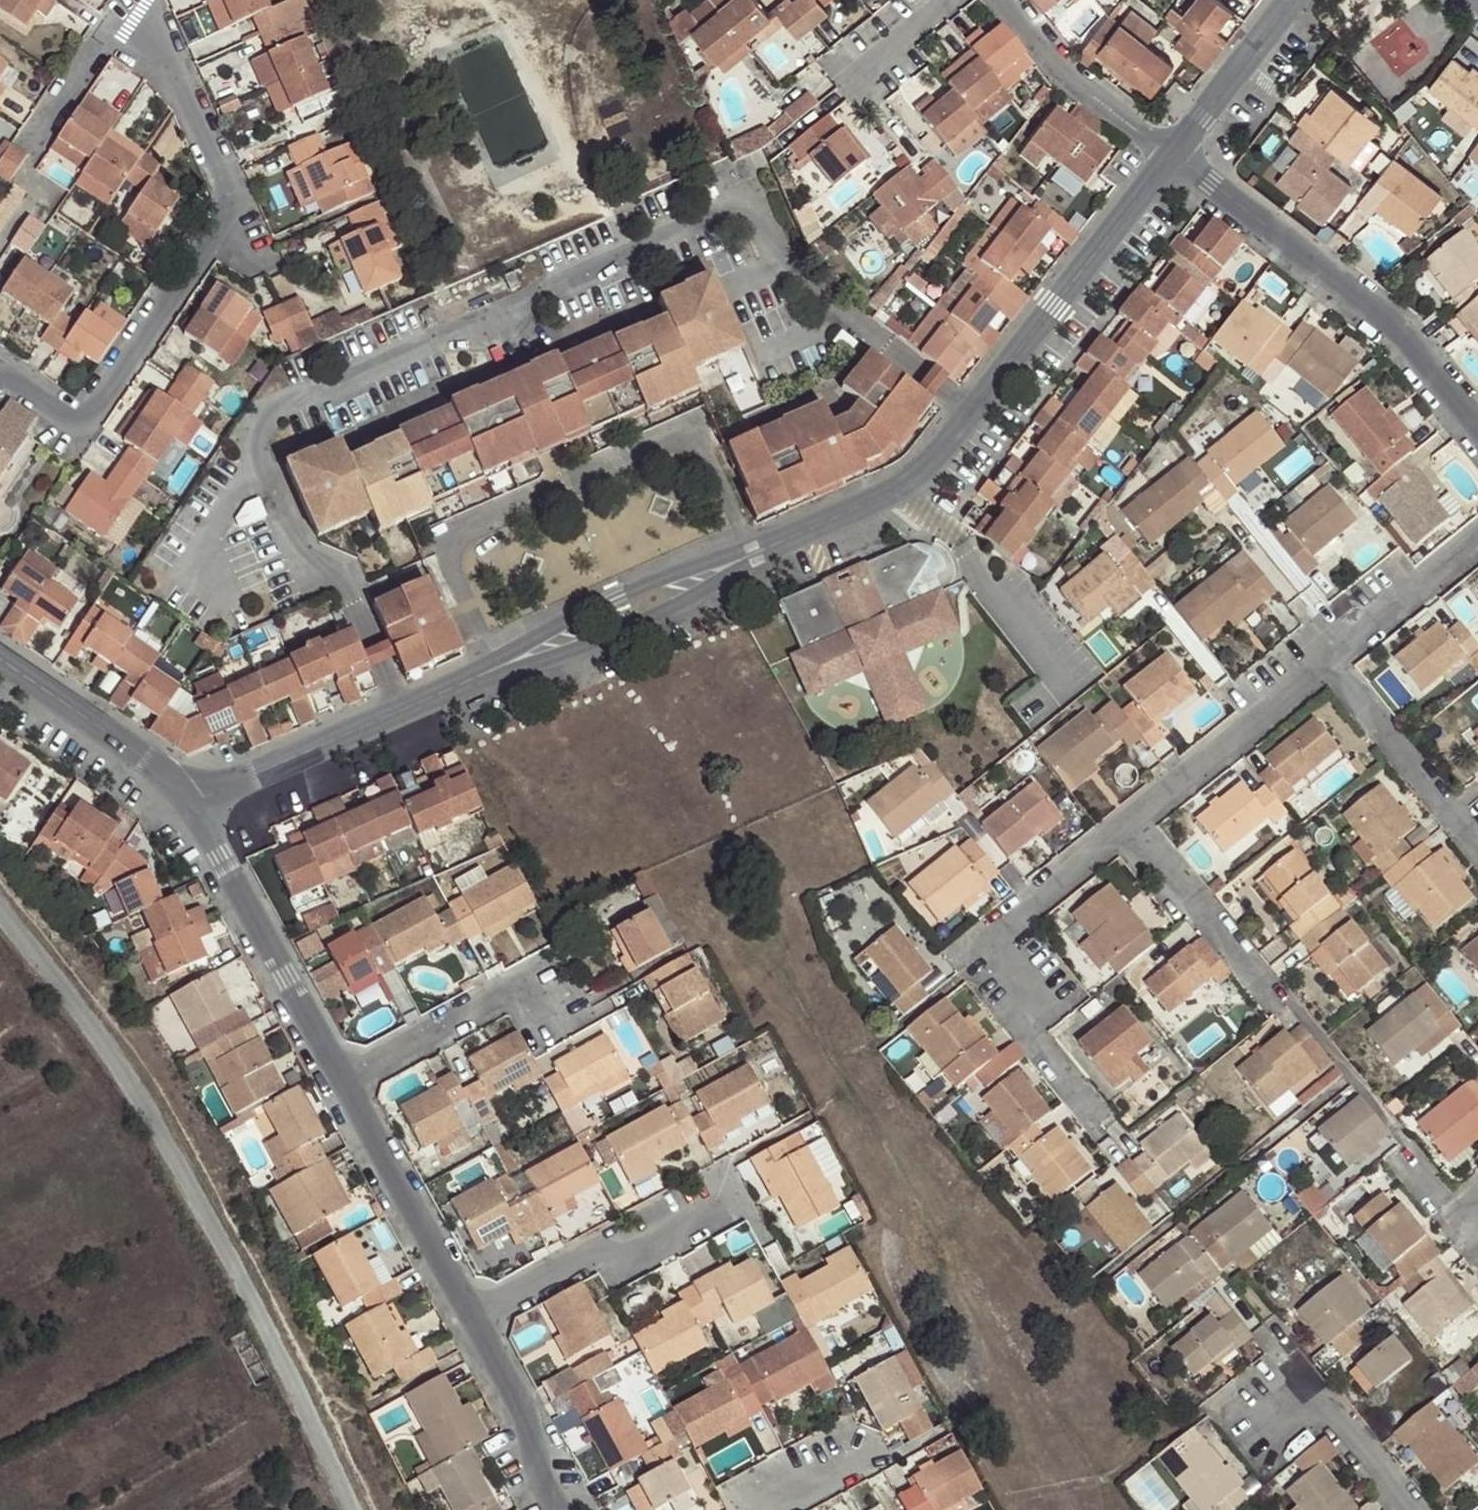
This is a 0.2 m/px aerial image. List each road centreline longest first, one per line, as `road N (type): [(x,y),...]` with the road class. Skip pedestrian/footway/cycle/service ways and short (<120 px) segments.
road 1 (residential): [(403,712),(343,575),(307,560),(251,432),(745,218),(869,336),(971,413)]
road 2 (unclassified): [(345,1509),(218,1229),(115,1060),(0,908)]
road 3 (residential): [(138,0),(229,216),(84,424),(0,374)]
road 4 (residential): [(804,533),(670,572),(510,644),(403,712)]
road 5 (residential): [(403,712),(522,675),(683,603),(804,533)]
road 6 (residential): [(1477,418),(1380,308),(1174,151)]
road 7 (residential): [(1098,1117),(988,954),(1149,822)]
road 8 (residential): [(1174,151),(971,413)]
road 9 (residential): [(189,803),(342,1078)]
road 10 (residential): [(342,1078),(470,1319)]
road 11 (residential): [(713,1200),(470,1319)]
road 12 (residential): [(1149,822),(1347,662)]
road 13 (residential): [(1296,1013),(1149,822)]
road 14 (residential): [(0,662),(182,788),(189,803)]
road 15 (residential): [(403,712),(189,803)]
road 16 (residential): [(1174,151),(1067,77),(1001,0)]
road 17 (residential): [(470,1319),(573,1509)]
road 18 (residential): [(971,413),(924,474),(804,533)]
road 19 (residential): [(531,985),(342,1078)]
road 20 (residential): [(1477,826),(1347,662)]
road 21 (residential): [(1291,0),(1174,151)]
road 22 (residential): [(1347,662),(1477,561)]
road 23 (residential): [(1306,1391),(1411,1509)]

